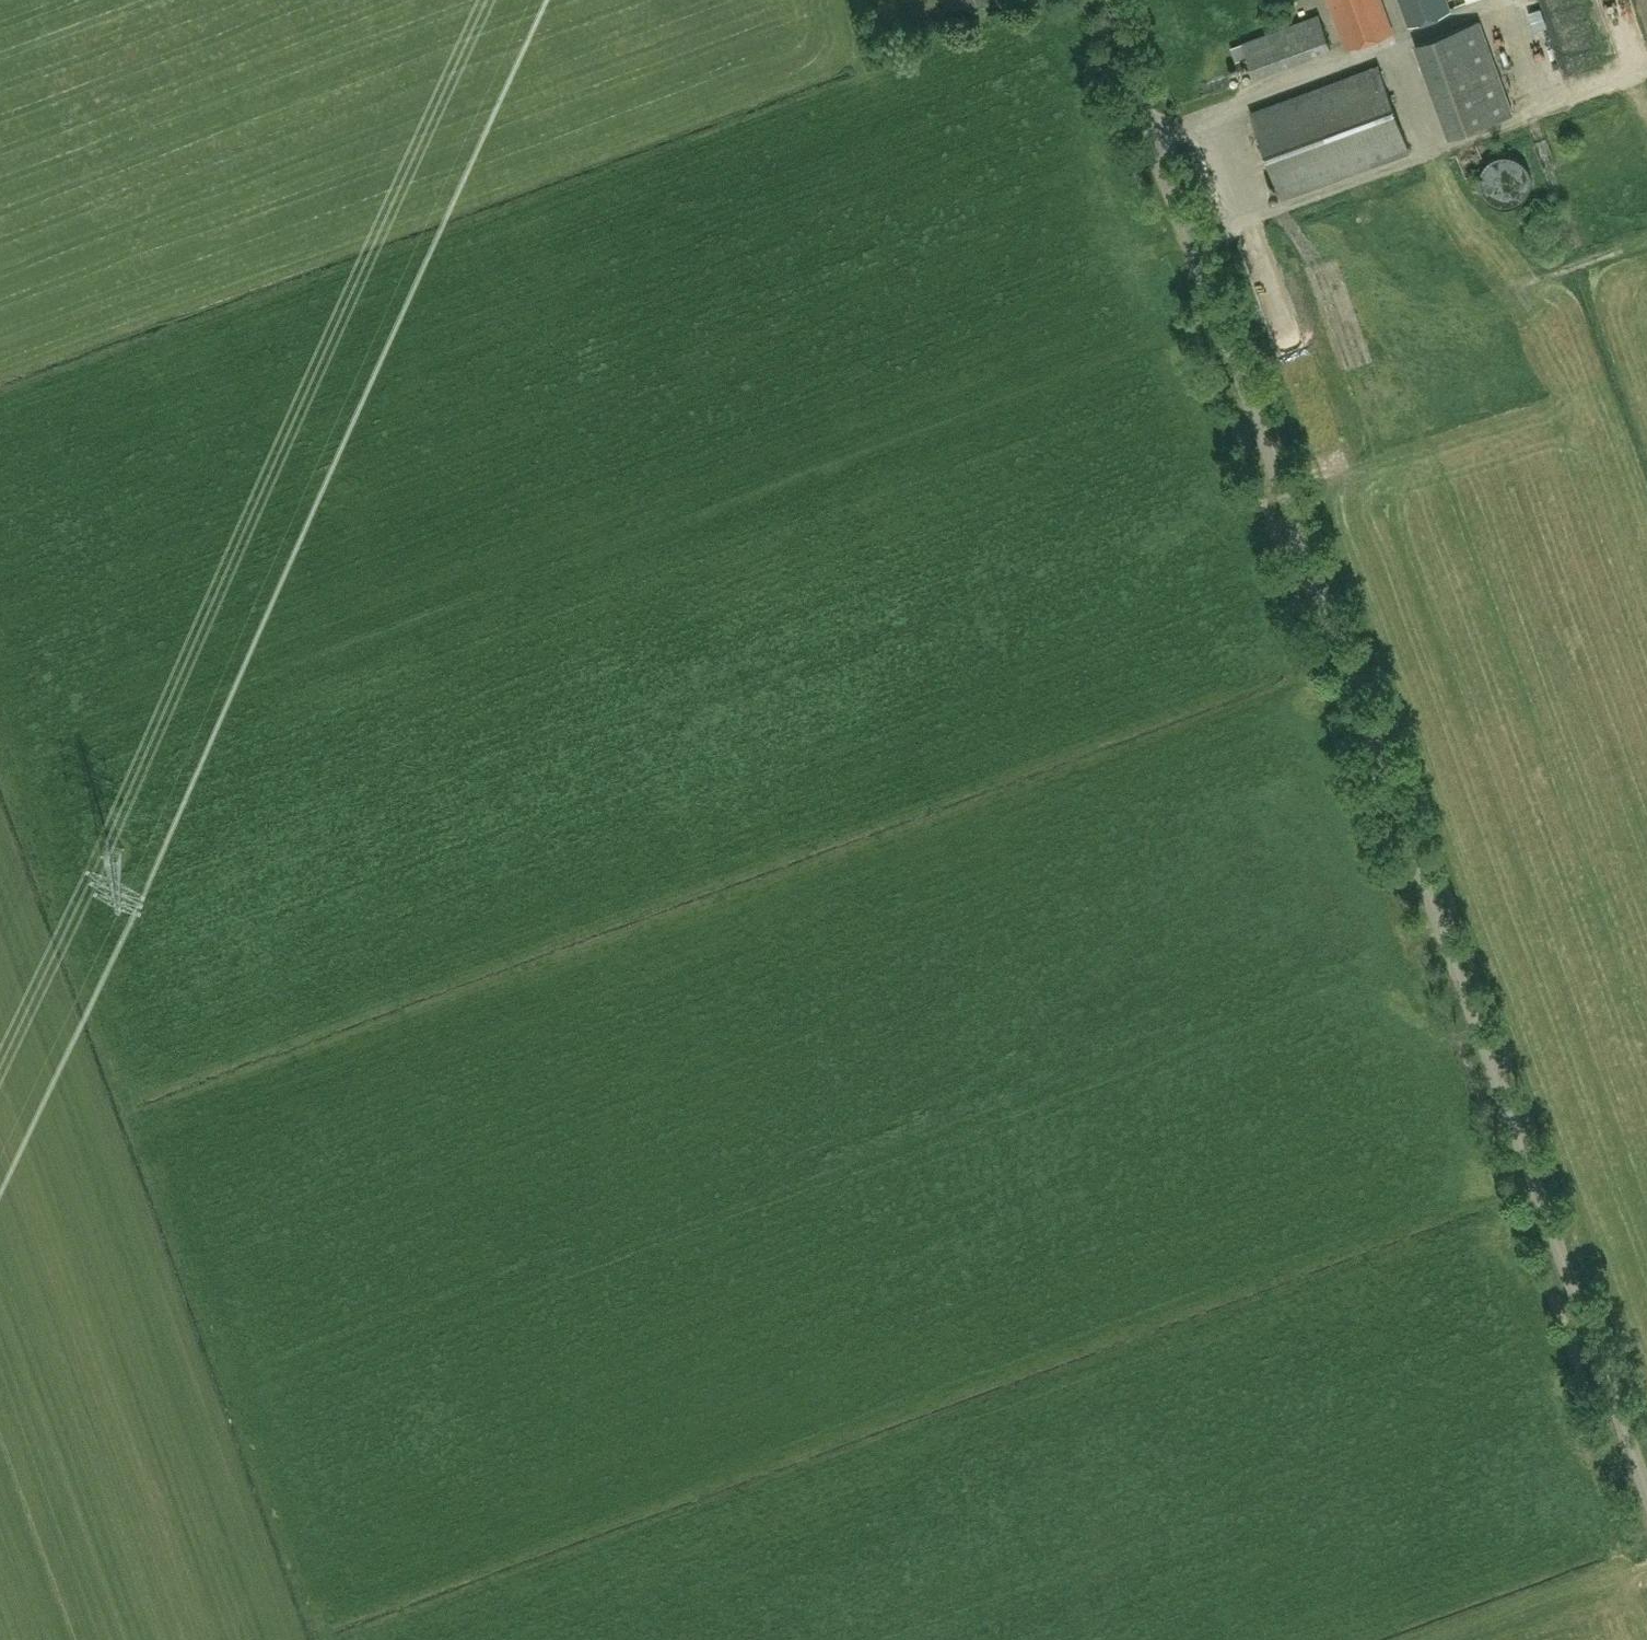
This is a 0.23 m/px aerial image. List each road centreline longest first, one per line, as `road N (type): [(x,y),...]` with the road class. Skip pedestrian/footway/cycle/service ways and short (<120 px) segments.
road 1 (unclassified): [(1646,1483),(1488,1066),(1189,218),(1123,0)]

